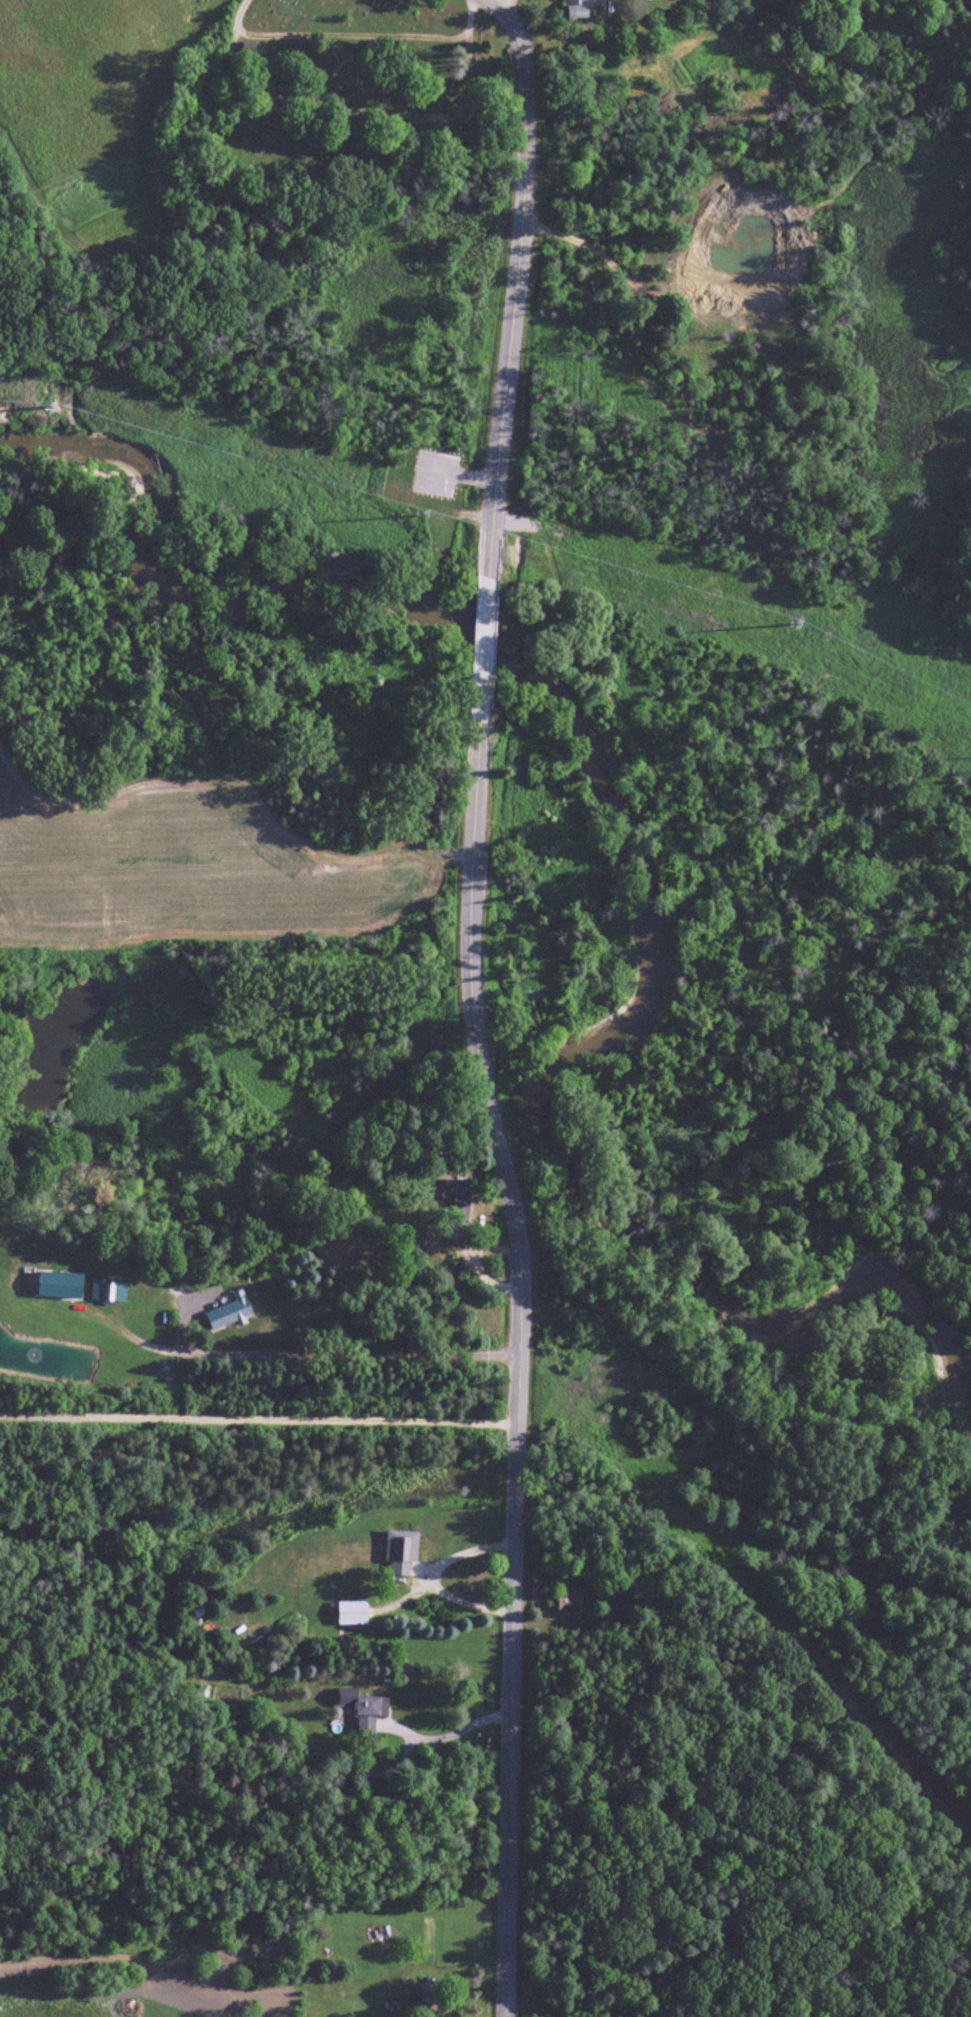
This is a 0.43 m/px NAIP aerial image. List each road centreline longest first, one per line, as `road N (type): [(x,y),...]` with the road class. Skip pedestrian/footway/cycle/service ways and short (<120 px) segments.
road 1 (residential): [(507,2016),(525,1302),(523,1247),(472,1011),(482,707)]
road 2 (residential): [(488,595),(528,171),(524,54)]

